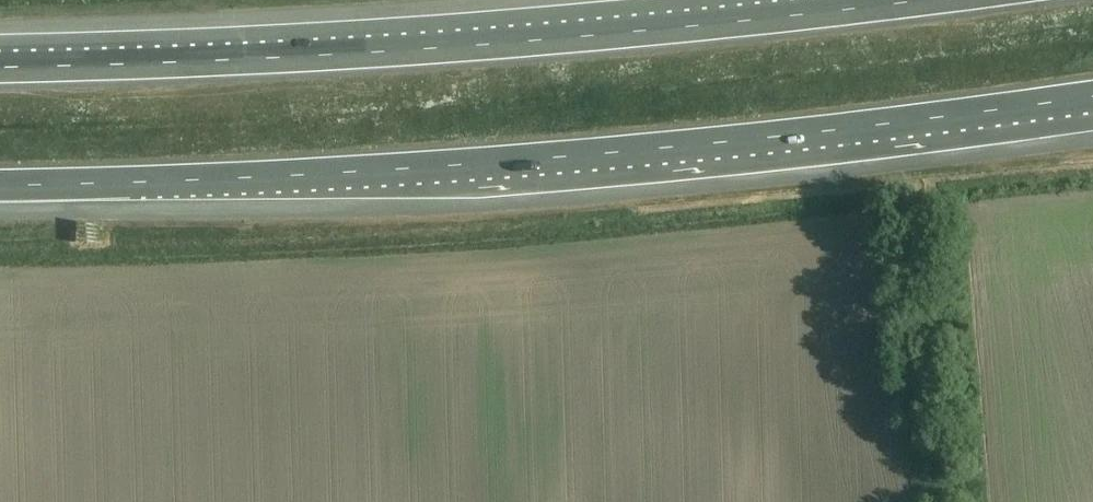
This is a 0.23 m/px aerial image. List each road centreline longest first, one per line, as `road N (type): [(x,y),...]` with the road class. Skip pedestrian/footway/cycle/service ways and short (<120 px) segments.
road 1 (motorway): [(0,186),(617,154),(1092,98)]
road 2 (motorway): [(935,0),(531,42),(0,68)]

